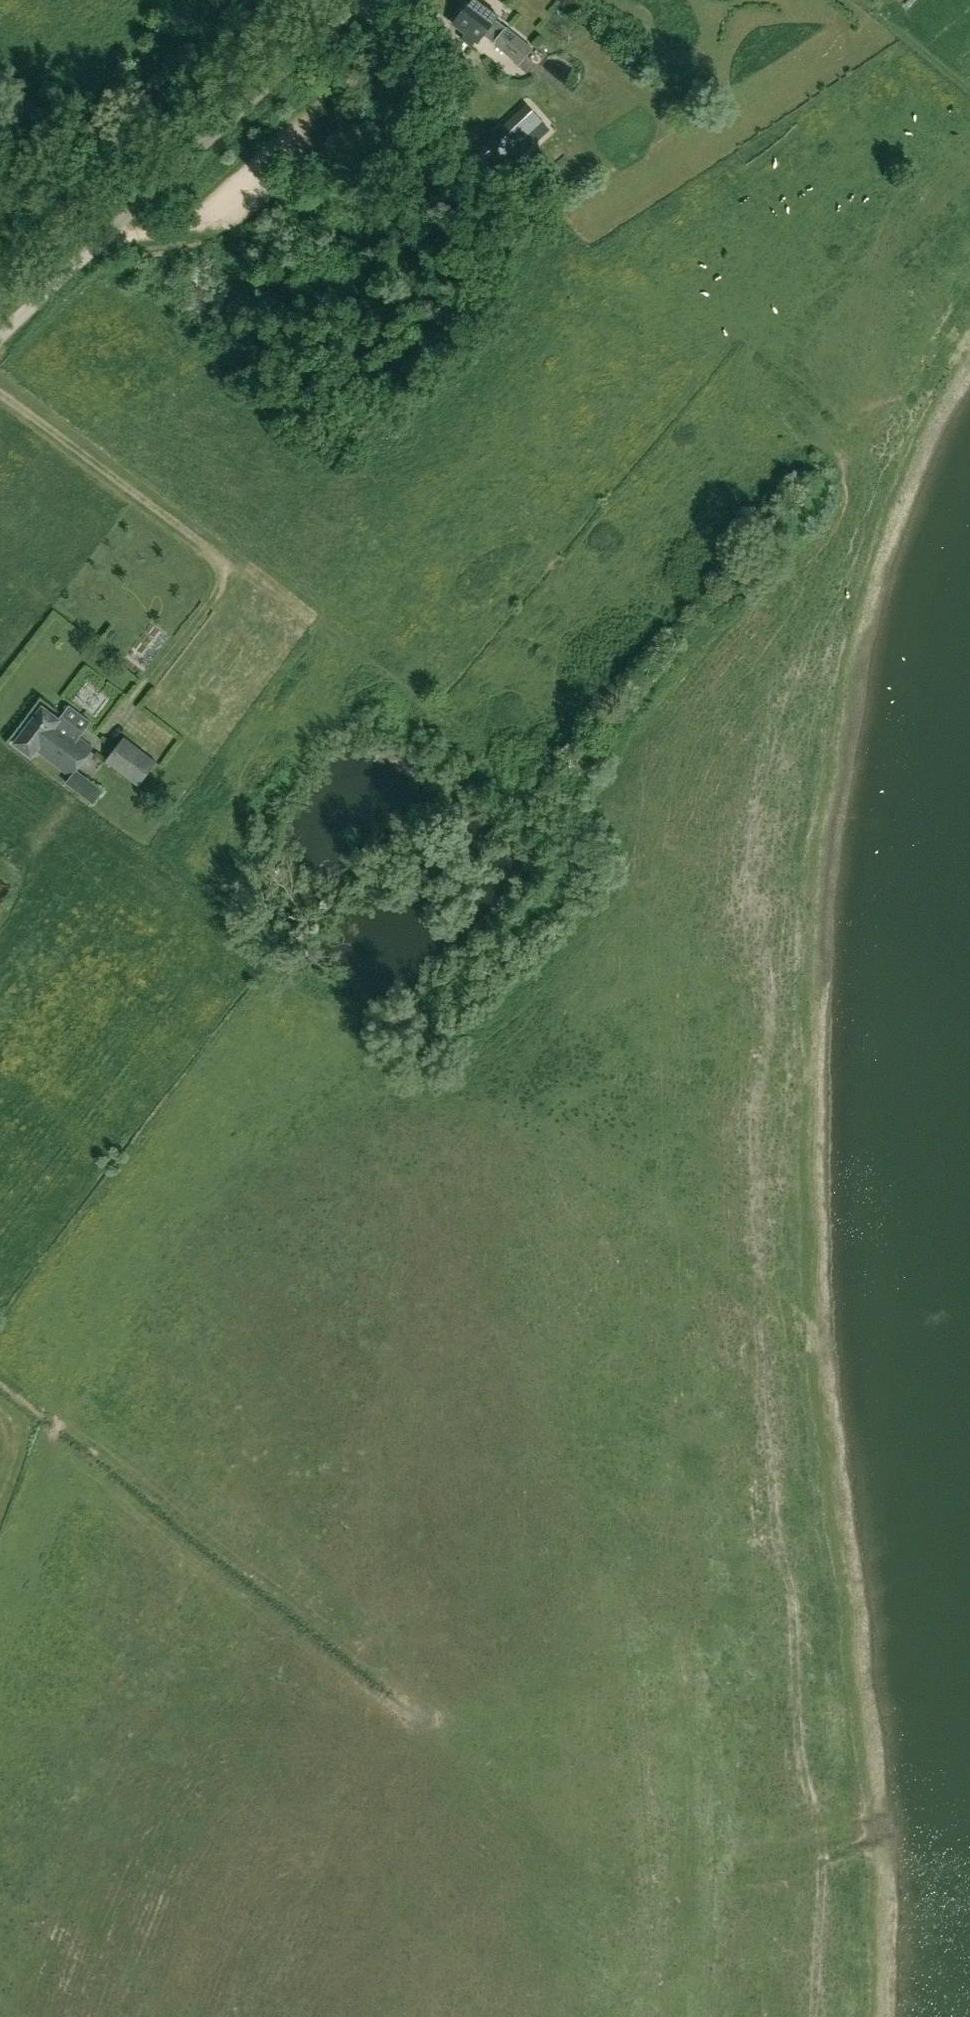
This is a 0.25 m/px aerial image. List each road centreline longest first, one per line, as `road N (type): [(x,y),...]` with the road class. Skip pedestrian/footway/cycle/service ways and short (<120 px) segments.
road 1 (unclassified): [(364,0),(0,339)]
road 2 (track): [(113,732),(228,571),(0,390)]

